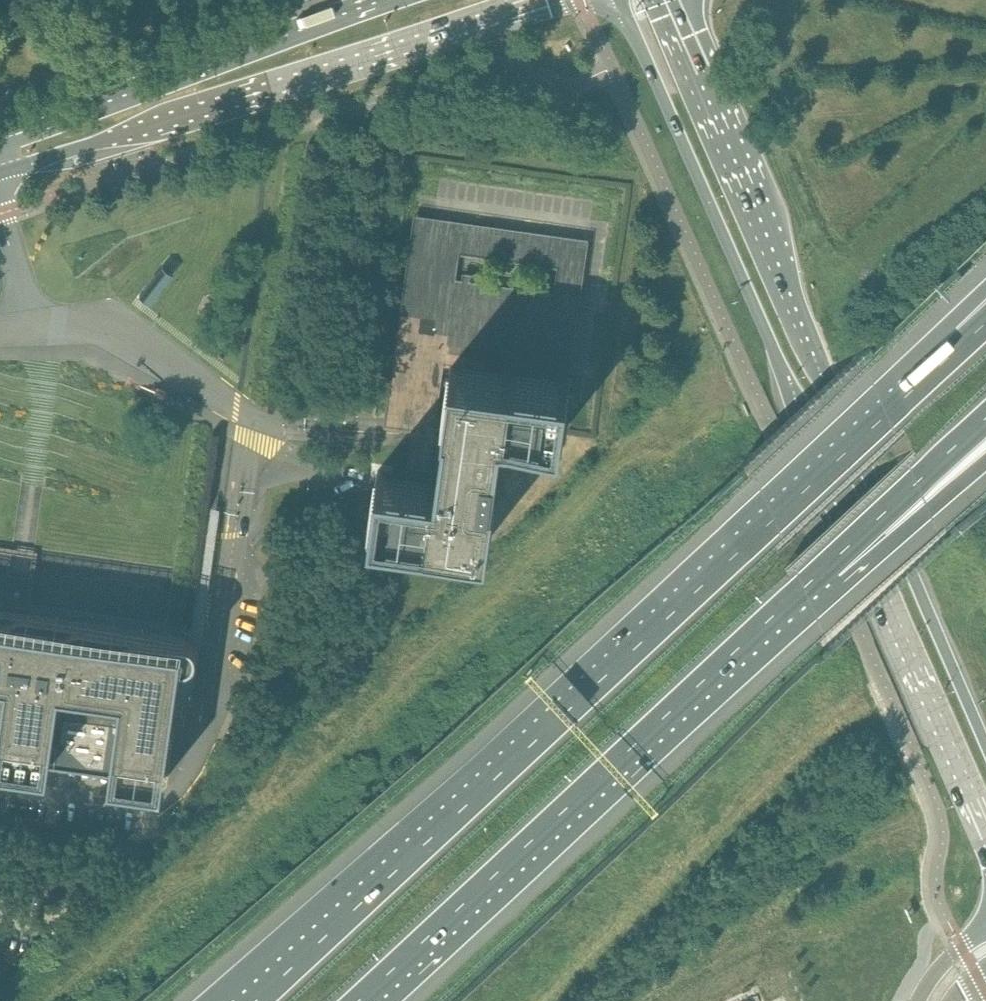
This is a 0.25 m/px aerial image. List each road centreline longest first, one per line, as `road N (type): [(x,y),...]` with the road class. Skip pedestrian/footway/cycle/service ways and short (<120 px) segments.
road 1 (motorway): [(945,355),(234,1000)]
road 2 (secondary): [(621,0),(985,833)]
road 3 (secondary): [(985,742),(672,0)]
road 4 (motorway): [(356,1000),(838,557)]
road 5 (secondary): [(0,172),(110,144),(546,0)]
road 6 (secondary): [(367,0),(0,134)]
road 7 (motorway): [(838,557),(985,419)]
road 8 (motorway): [(838,557),(925,508),(985,458)]

